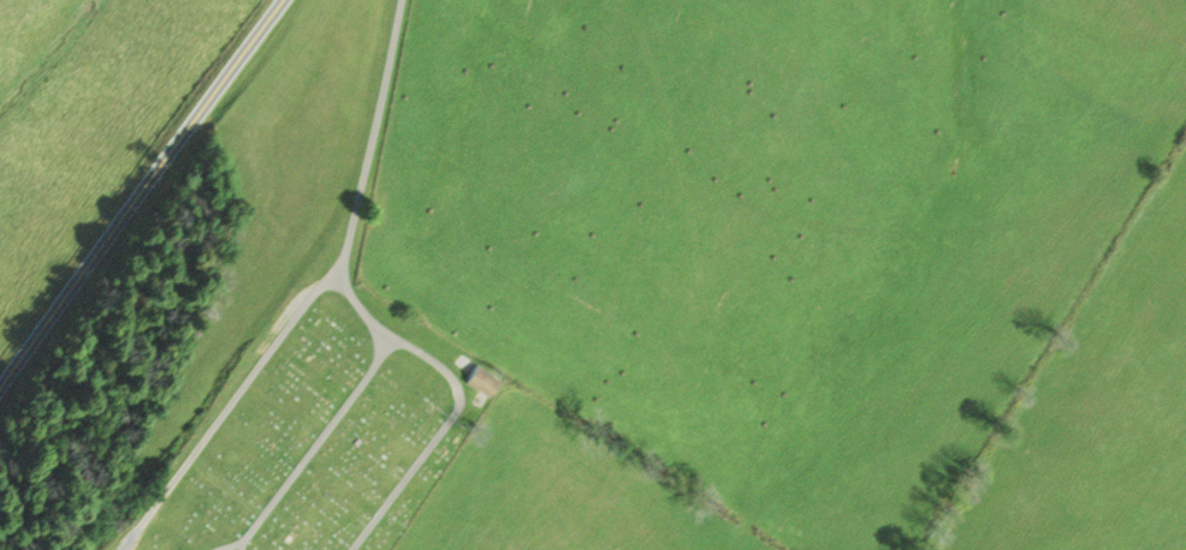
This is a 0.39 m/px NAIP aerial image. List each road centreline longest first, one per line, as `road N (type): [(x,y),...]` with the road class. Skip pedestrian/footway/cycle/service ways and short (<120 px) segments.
road 1 (tertiary): [(285,0),(0,391)]

